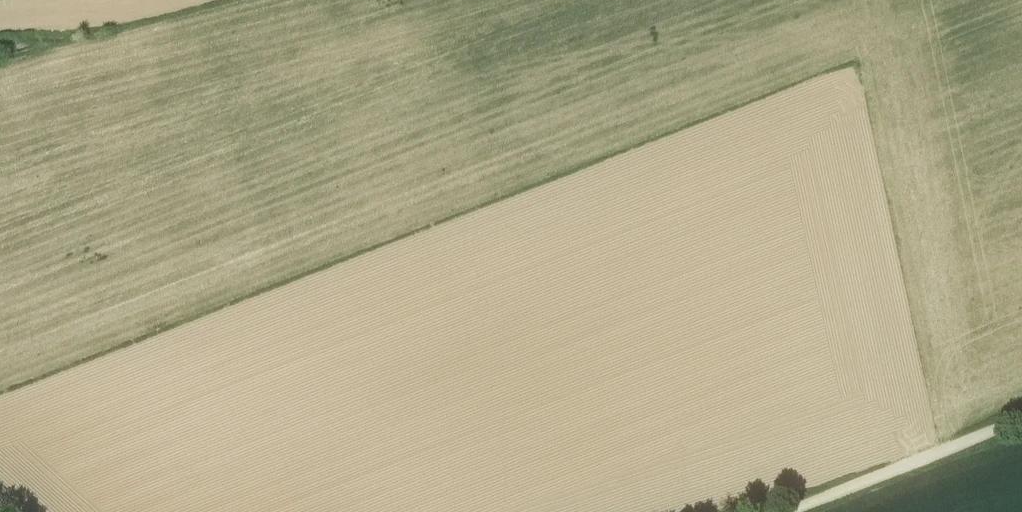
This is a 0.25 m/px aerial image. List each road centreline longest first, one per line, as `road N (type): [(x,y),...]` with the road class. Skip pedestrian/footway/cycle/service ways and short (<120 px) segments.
road 1 (track): [(1021,420),(789,511)]
road 2 (track): [(0,49),(200,0)]

